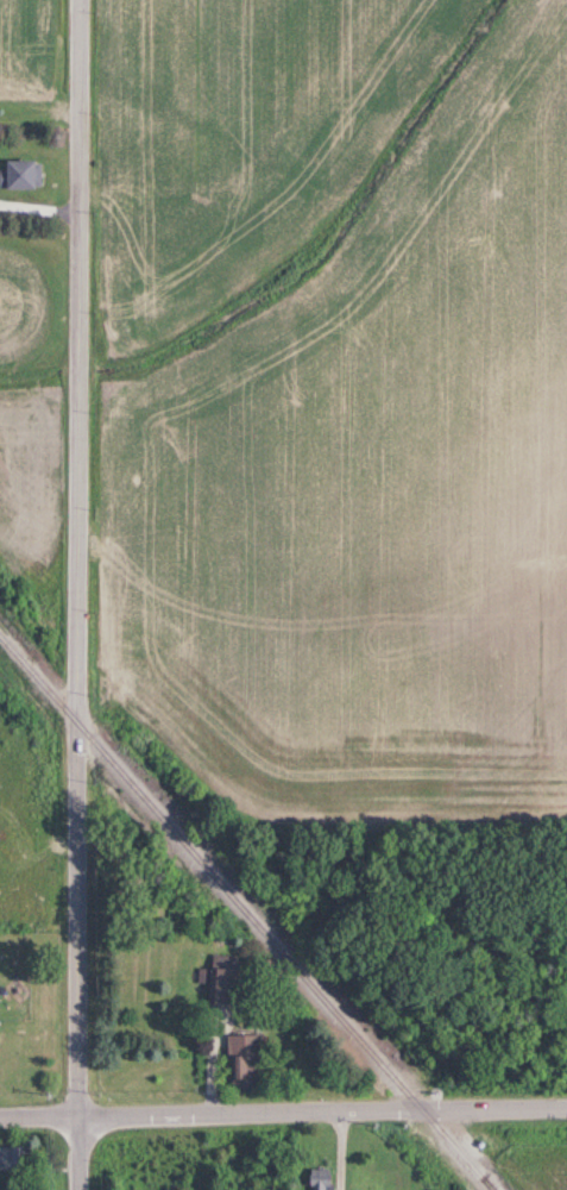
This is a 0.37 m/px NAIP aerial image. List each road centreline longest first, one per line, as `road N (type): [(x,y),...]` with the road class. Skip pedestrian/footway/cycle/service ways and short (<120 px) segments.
road 1 (residential): [(78,1116),(80,0)]
road 2 (residential): [(566,1107),(78,1116)]

